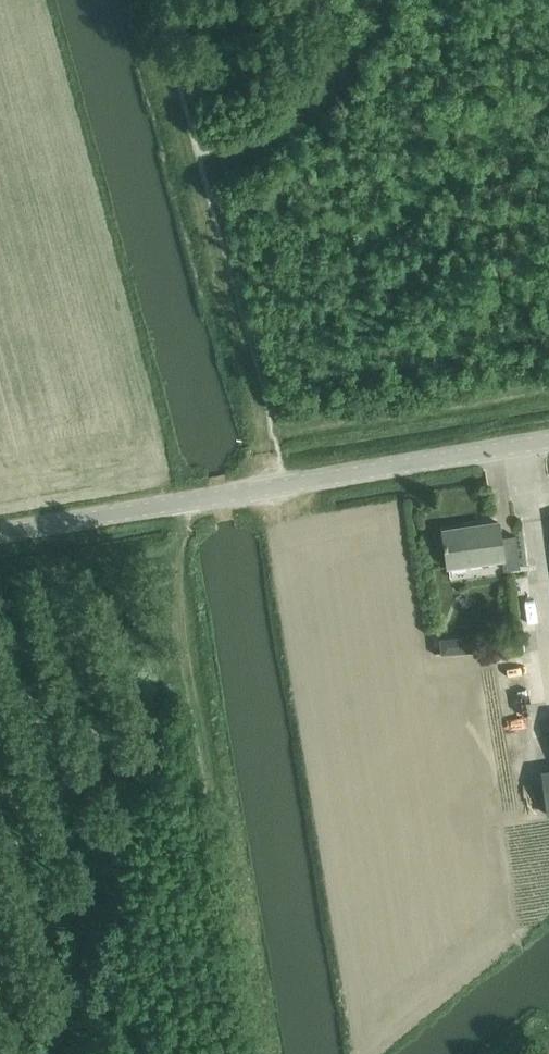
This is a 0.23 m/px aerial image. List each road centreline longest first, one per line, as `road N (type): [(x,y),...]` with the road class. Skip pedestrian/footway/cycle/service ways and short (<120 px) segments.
road 1 (tertiary): [(0,532),(548,440)]

